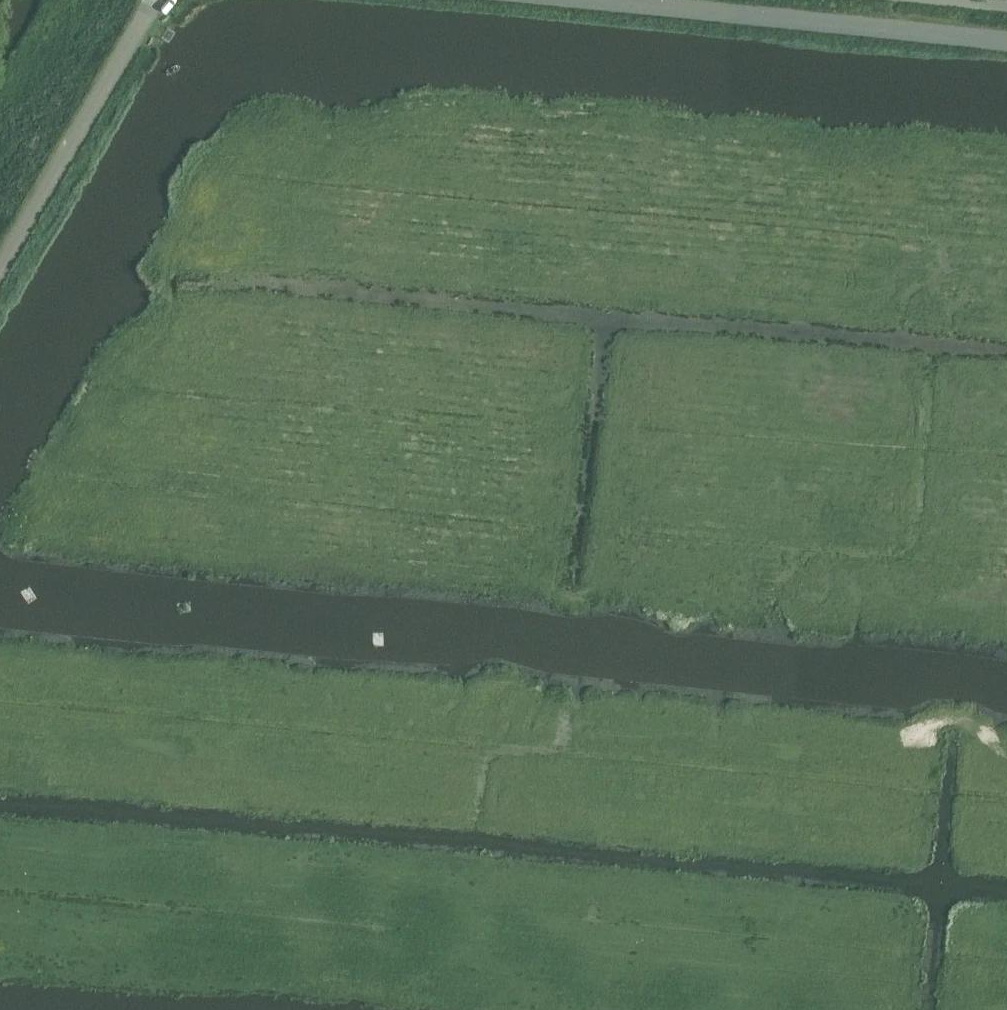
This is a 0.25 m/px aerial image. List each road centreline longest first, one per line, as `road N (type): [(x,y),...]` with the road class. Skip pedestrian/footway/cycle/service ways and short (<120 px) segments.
road 1 (unclassified): [(1006,38),(602,0)]
road 2 (unclassified): [(0,270),(151,0)]

